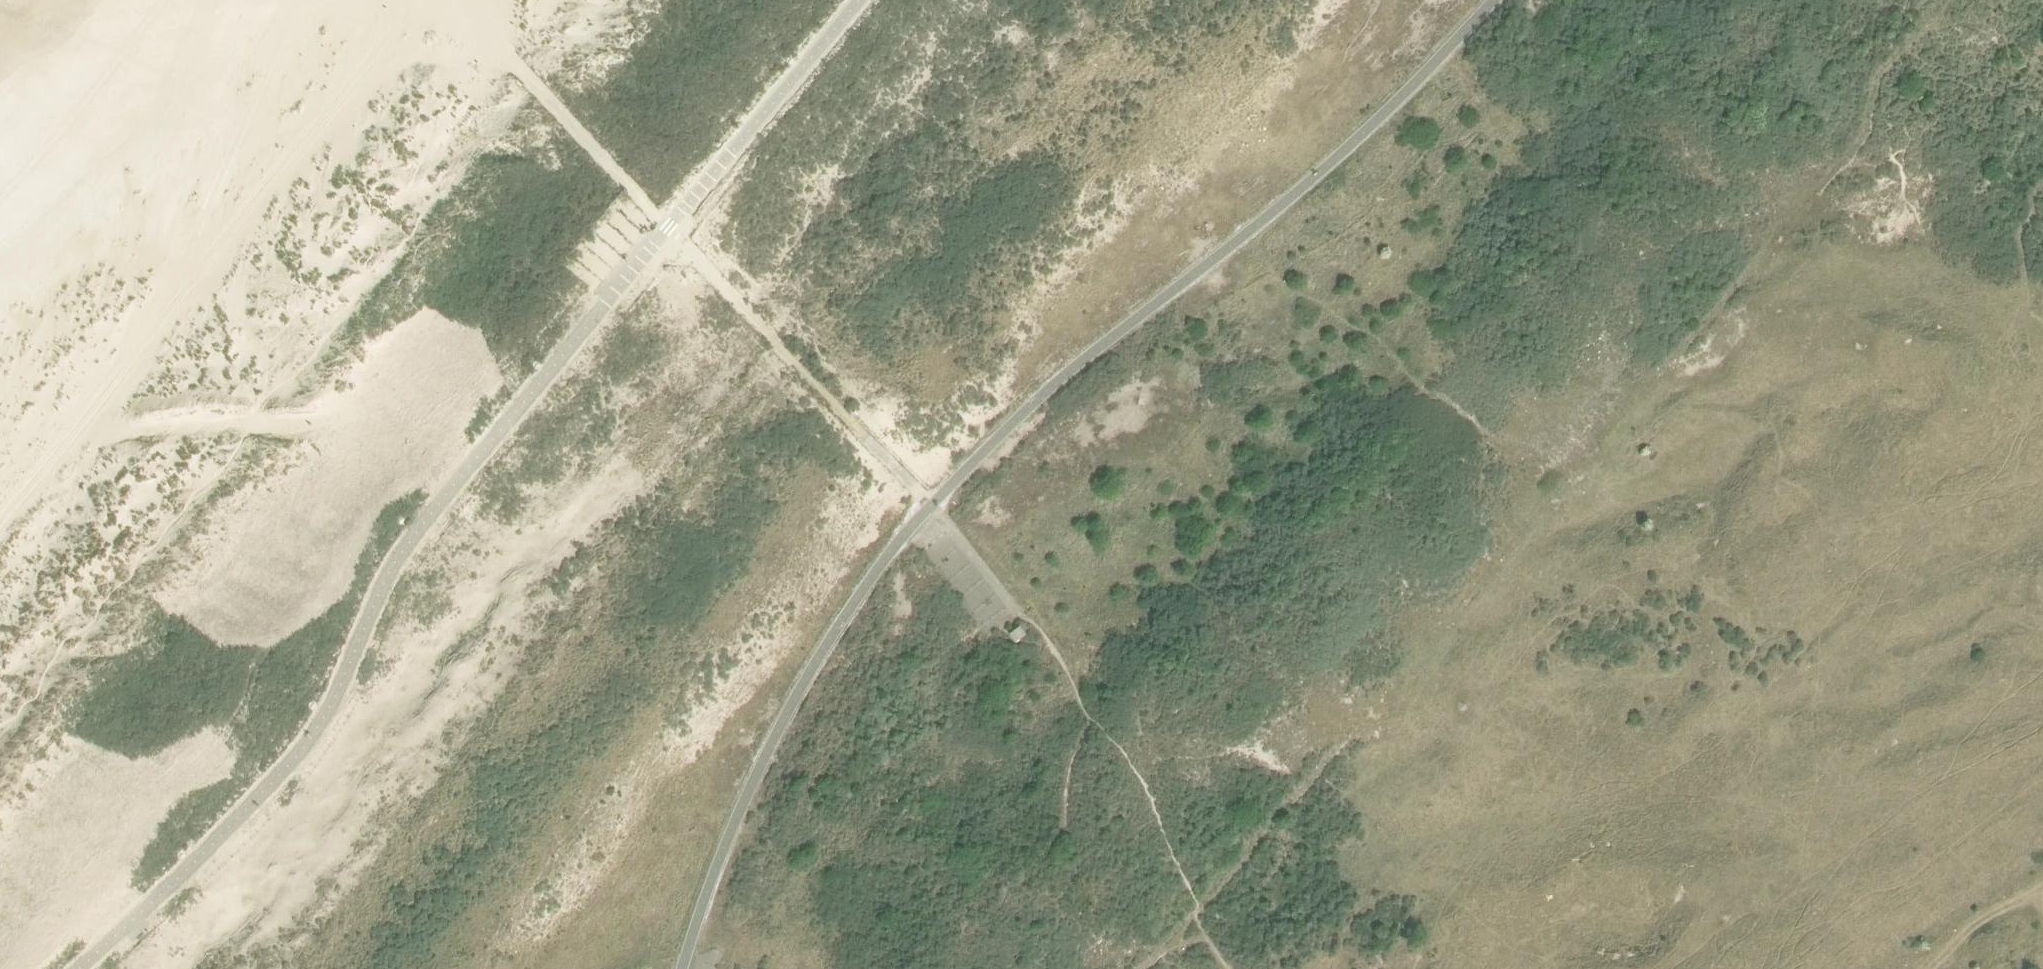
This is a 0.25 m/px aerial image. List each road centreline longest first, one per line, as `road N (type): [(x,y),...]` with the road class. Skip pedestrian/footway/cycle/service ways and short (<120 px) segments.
road 1 (track): [(1018,615),(931,502)]
road 2 (track): [(2042,887),(1925,968)]

